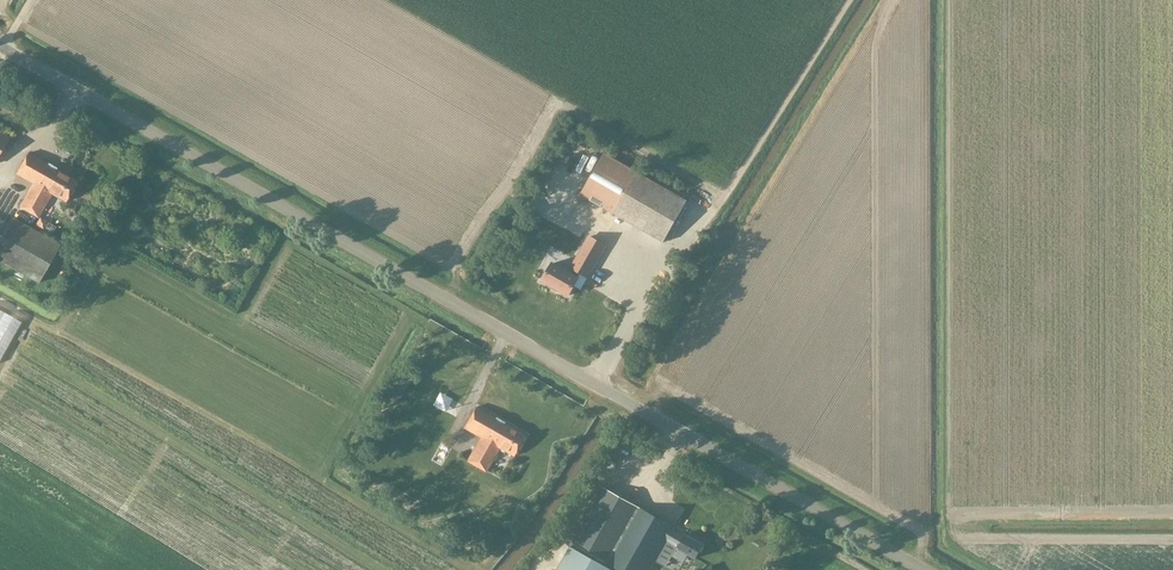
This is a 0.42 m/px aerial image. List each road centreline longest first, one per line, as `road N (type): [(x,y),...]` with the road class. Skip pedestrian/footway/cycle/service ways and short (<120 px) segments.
road 1 (unclassified): [(923,569),(0,47)]

